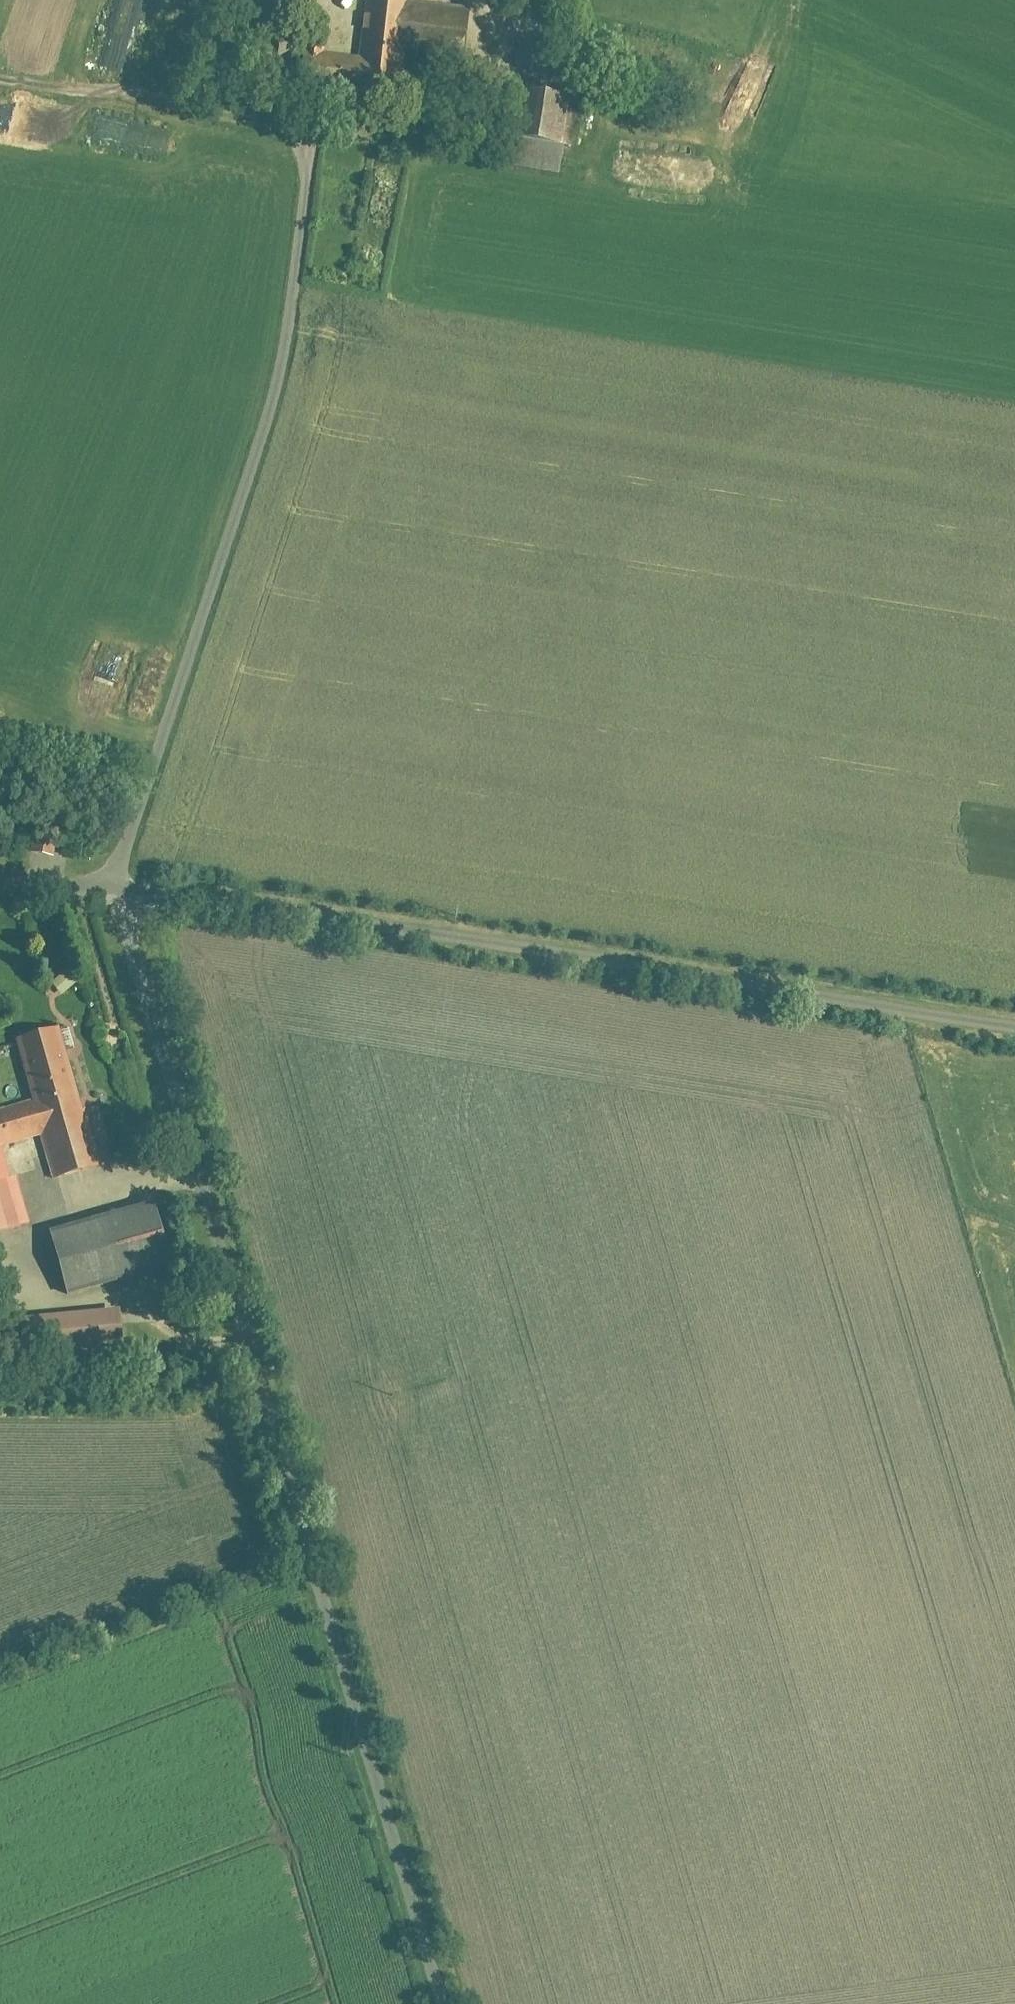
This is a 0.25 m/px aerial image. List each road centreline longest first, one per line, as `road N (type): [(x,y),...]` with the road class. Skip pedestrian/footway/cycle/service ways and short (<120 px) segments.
road 1 (unclassified): [(444,2003),(114,890)]
road 2 (unclassified): [(1014,1025),(114,890)]

